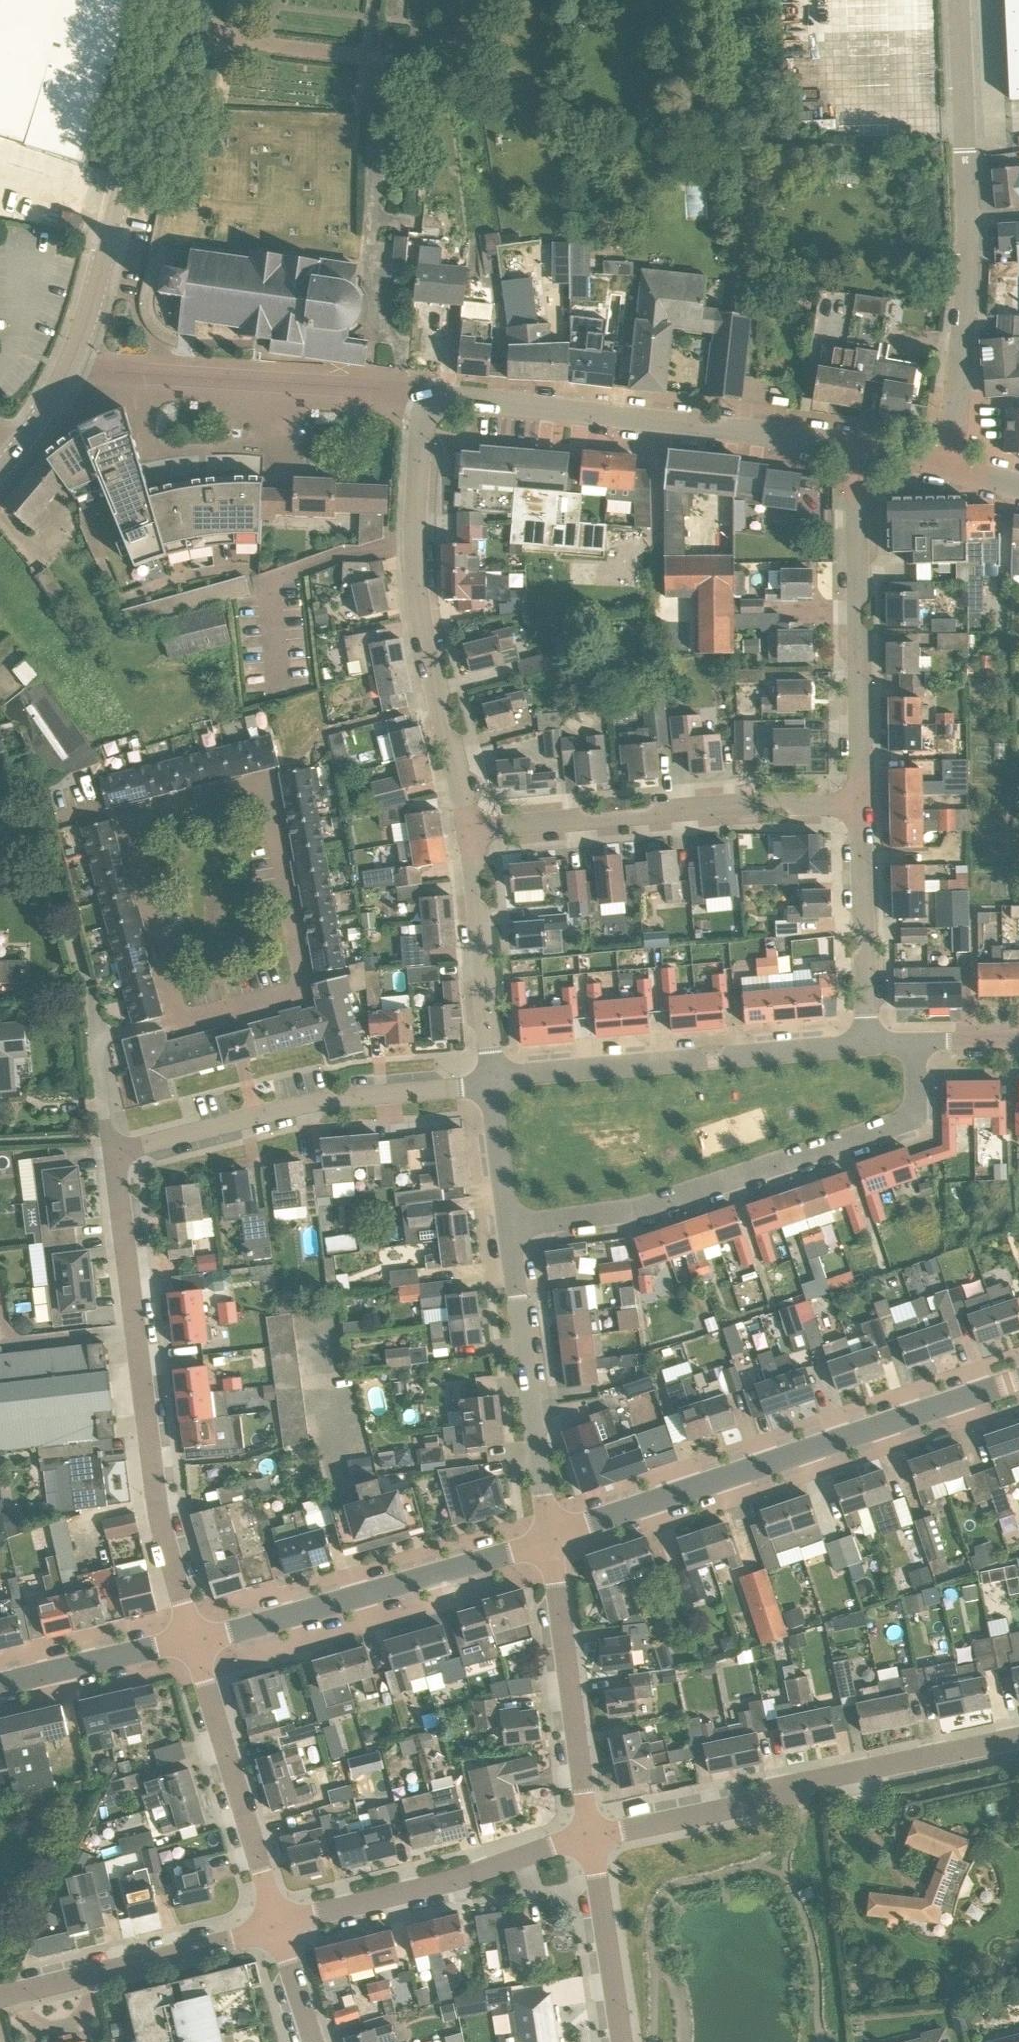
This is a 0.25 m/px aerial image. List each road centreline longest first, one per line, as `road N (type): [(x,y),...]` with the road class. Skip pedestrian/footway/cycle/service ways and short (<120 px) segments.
road 1 (residential): [(227,1011),(172,1022),(128,840),(138,816),(236,792),(259,796),(268,807),(300,980),(294,993),(264,1003)]
road 2 (residential): [(511,1245),(640,1222),(893,1140),(913,1113),(912,1045)]
road 3 (residential): [(548,1541),(1018,1380)]
road 4 (residential): [(193,1641),(158,1495),(113,1153)]
road 5 (unclassified): [(949,466),(967,261),(960,0)]
road 6 (residential): [(589,1838),(1018,1736)]
road 7 (unclassified): [(472,831),(417,572),(422,425),(433,406)]
road 8 (unclassified): [(859,451),(510,405),(433,406)]
road 9 (unclassified): [(472,831),(856,804)]
road 10 (unclassified): [(73,367),(109,258),(173,0)]
road 11 (residential): [(491,1084),(866,1046)]
road 12 (residential): [(193,1641),(548,1541)]
road 13 (unclassified): [(73,367),(407,393),(433,406)]
road 14 (unclassified): [(856,804),(859,451)]
road 15 (residential): [(275,1923),(468,1878),(589,1838)]
road 16 (residential): [(589,1838),(548,1541)]
road 17 (residential): [(548,1541),(511,1245)]
road 18 (residential): [(275,1923),(193,1641)]
road 19 (residential): [(0,1993),(275,1923)]
road 20 (unclassified): [(491,1084),(472,831)]
road 21 (unclassified): [(866,1046),(856,804)]
road 22 (residential): [(255,1117),(491,1084)]
road 23 (residential): [(621,2041),(589,1838)]
road 24 (residential): [(0,1688),(193,1641)]
road 25 (residential): [(511,1245),(491,1084)]
road 26 (residential): [(113,1153),(89,994)]
road 27 (residential): [(113,1153),(255,1117)]
road 28 (residential): [(313,2041),(275,1923)]

